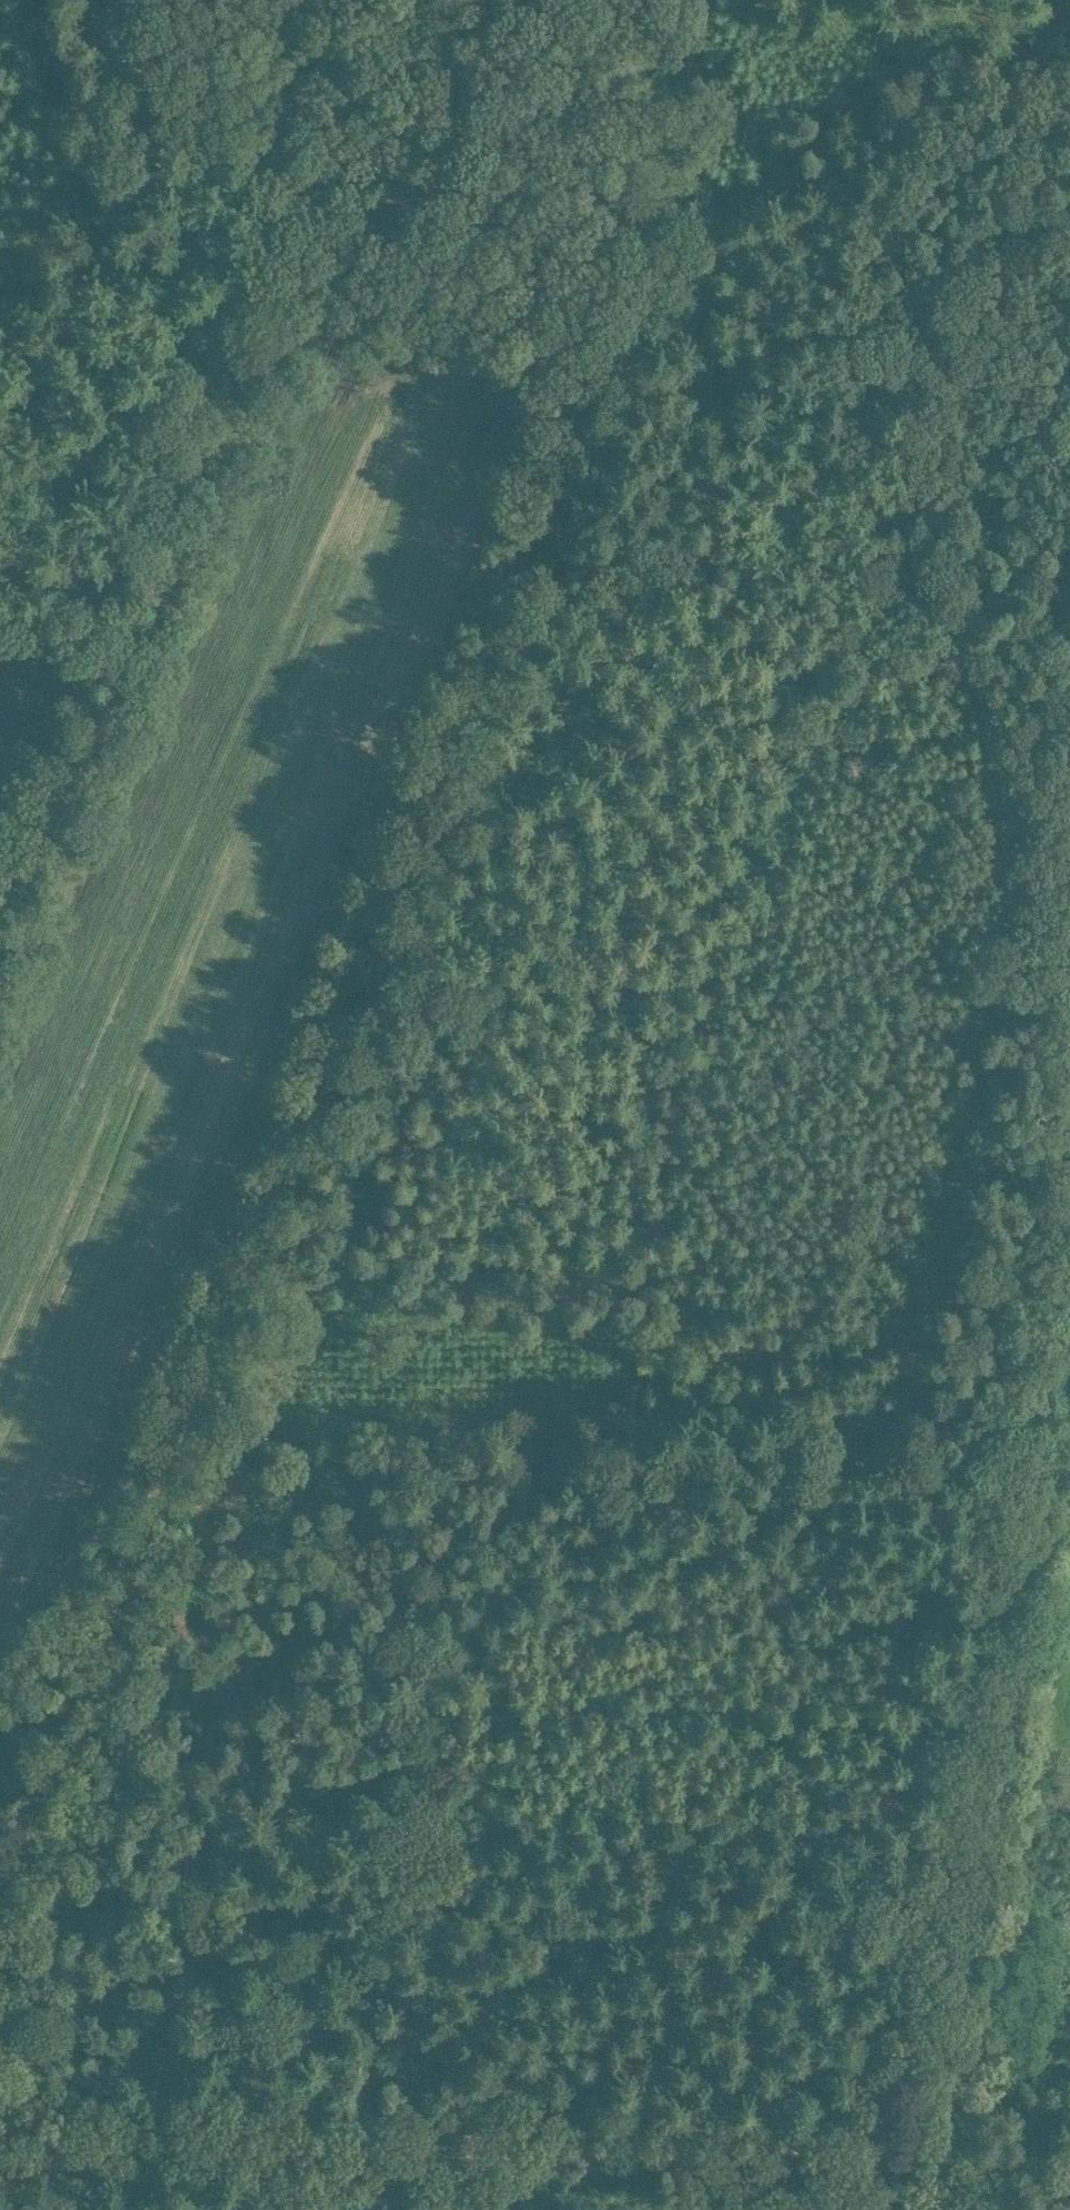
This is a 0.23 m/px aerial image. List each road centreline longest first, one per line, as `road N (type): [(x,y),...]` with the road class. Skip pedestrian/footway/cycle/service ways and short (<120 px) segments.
road 1 (track): [(1069,1218),(936,2159)]
road 2 (track): [(0,2124),(936,2159)]
road 3 (track): [(936,2159),(1069,2166)]

